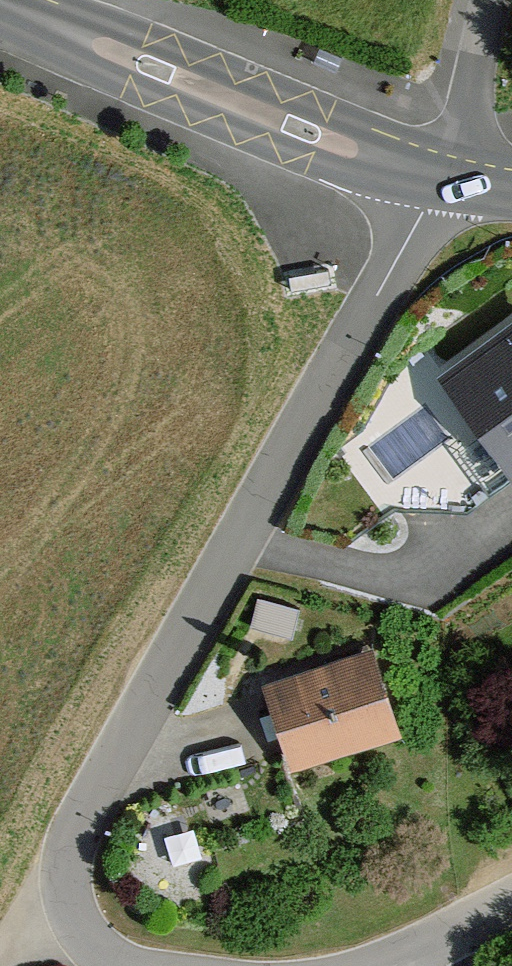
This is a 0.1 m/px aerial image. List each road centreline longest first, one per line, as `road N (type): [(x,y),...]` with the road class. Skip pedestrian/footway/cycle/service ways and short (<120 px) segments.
road 1 (residential): [(69,896),(67,851),(83,809),(349,349),(439,175)]
road 2 (tertiary): [(439,175),(290,126),(2,0)]
road 3 (residential): [(439,175),(466,121),(483,0)]
road 4 (residential): [(511,905),(381,965)]

